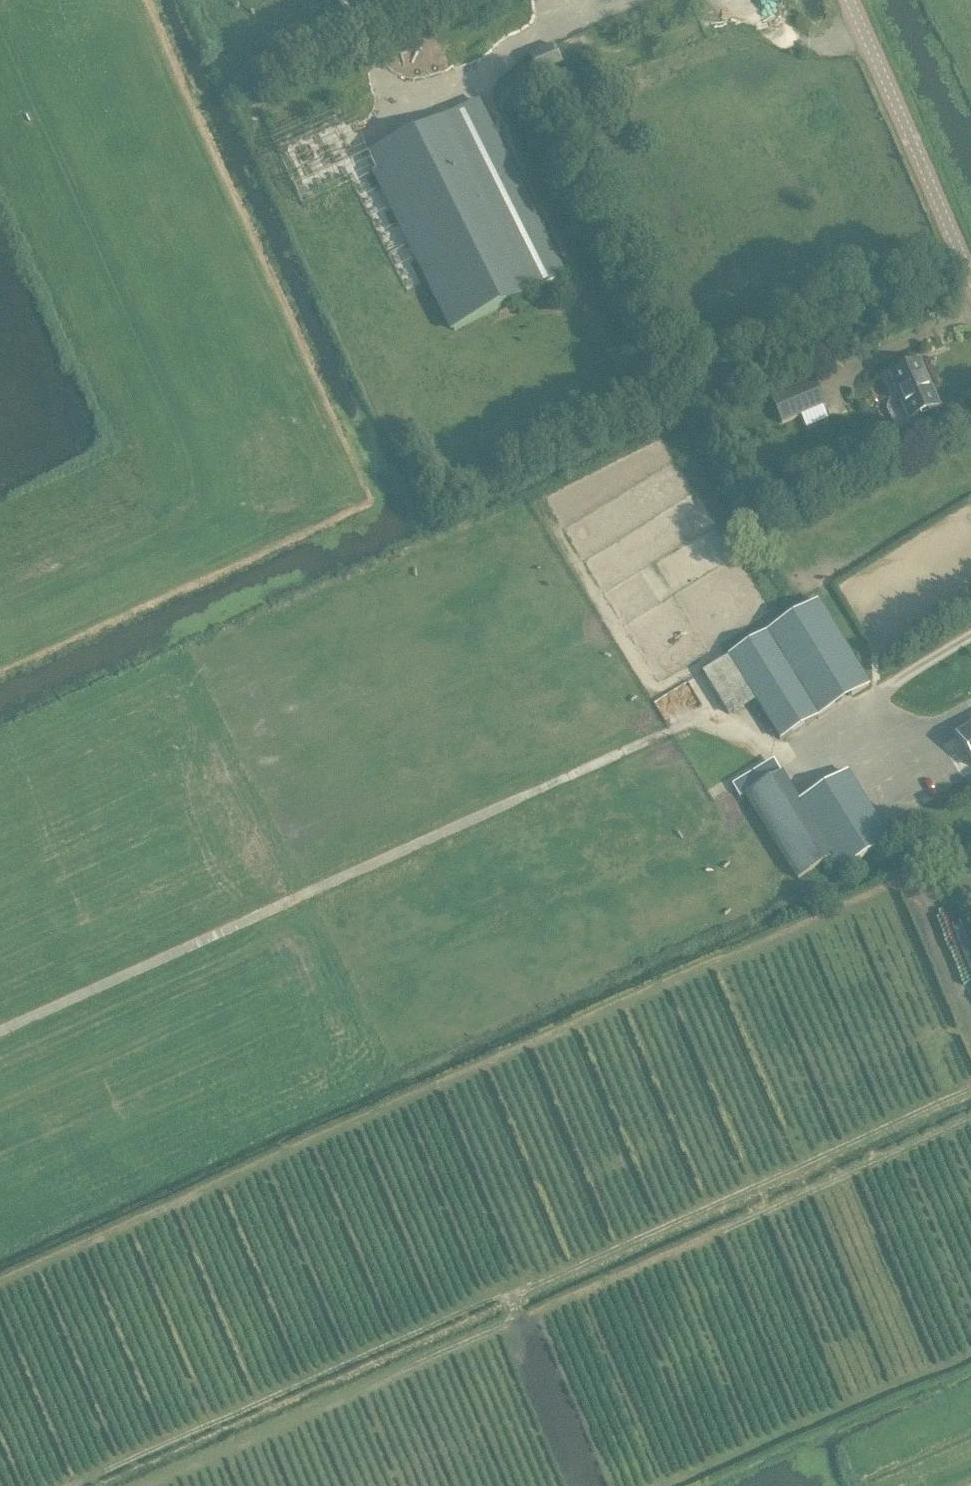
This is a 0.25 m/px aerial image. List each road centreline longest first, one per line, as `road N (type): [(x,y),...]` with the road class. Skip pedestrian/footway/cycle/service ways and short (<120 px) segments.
road 1 (track): [(0,1036),(687,724),(737,730),(779,753),(970,636)]
road 2 (unclassified): [(970,280),(849,0)]

